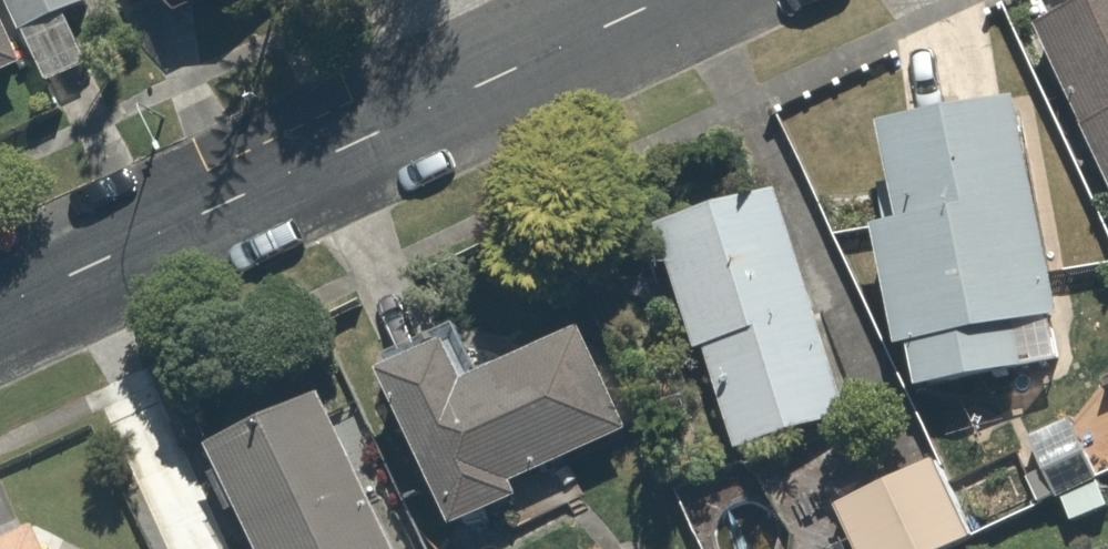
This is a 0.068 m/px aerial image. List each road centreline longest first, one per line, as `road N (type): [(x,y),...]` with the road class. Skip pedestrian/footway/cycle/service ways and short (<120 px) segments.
road 1 (residential): [(668,0),(0,310)]

